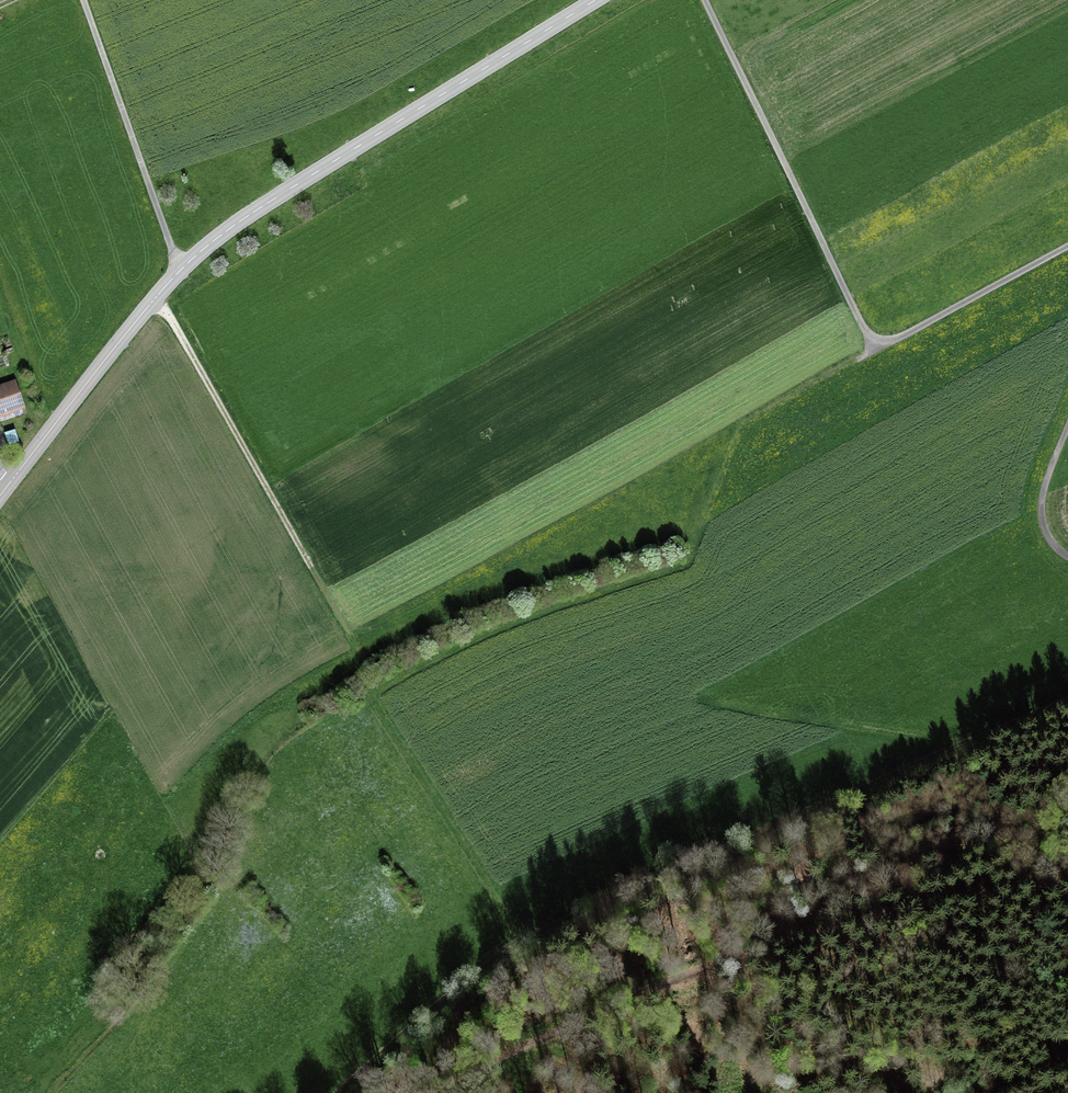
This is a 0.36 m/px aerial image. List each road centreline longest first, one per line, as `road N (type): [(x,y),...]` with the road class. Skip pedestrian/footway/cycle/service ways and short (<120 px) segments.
road 1 (track): [(1067,698),(491,944),(335,1092)]
road 2 (secondary): [(0,495),(131,326),(206,246),(596,0)]
road 3 (track): [(424,1092),(696,974),(879,916),(1067,882)]
road 4 (track): [(703,0),(874,340),(905,335),(1067,246)]
road 5 (track): [(157,296),(368,666)]
road 6 (track): [(179,272),(82,0)]
road 7 (track): [(111,711),(0,838)]
road 8 (track): [(1067,426),(1041,512),(1049,539),(1067,557)]

